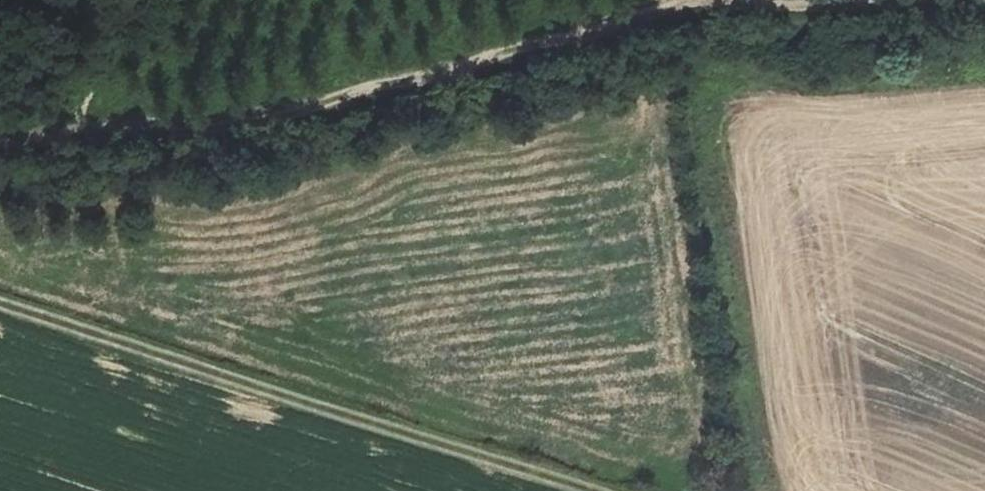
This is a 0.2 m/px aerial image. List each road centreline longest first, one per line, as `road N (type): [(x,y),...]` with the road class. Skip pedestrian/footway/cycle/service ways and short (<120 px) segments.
road 1 (track): [(0,129),(88,127),(286,102),(528,48),(677,0)]
road 2 (track): [(0,301),(583,490)]
road 3 (track): [(754,0),(886,0)]

